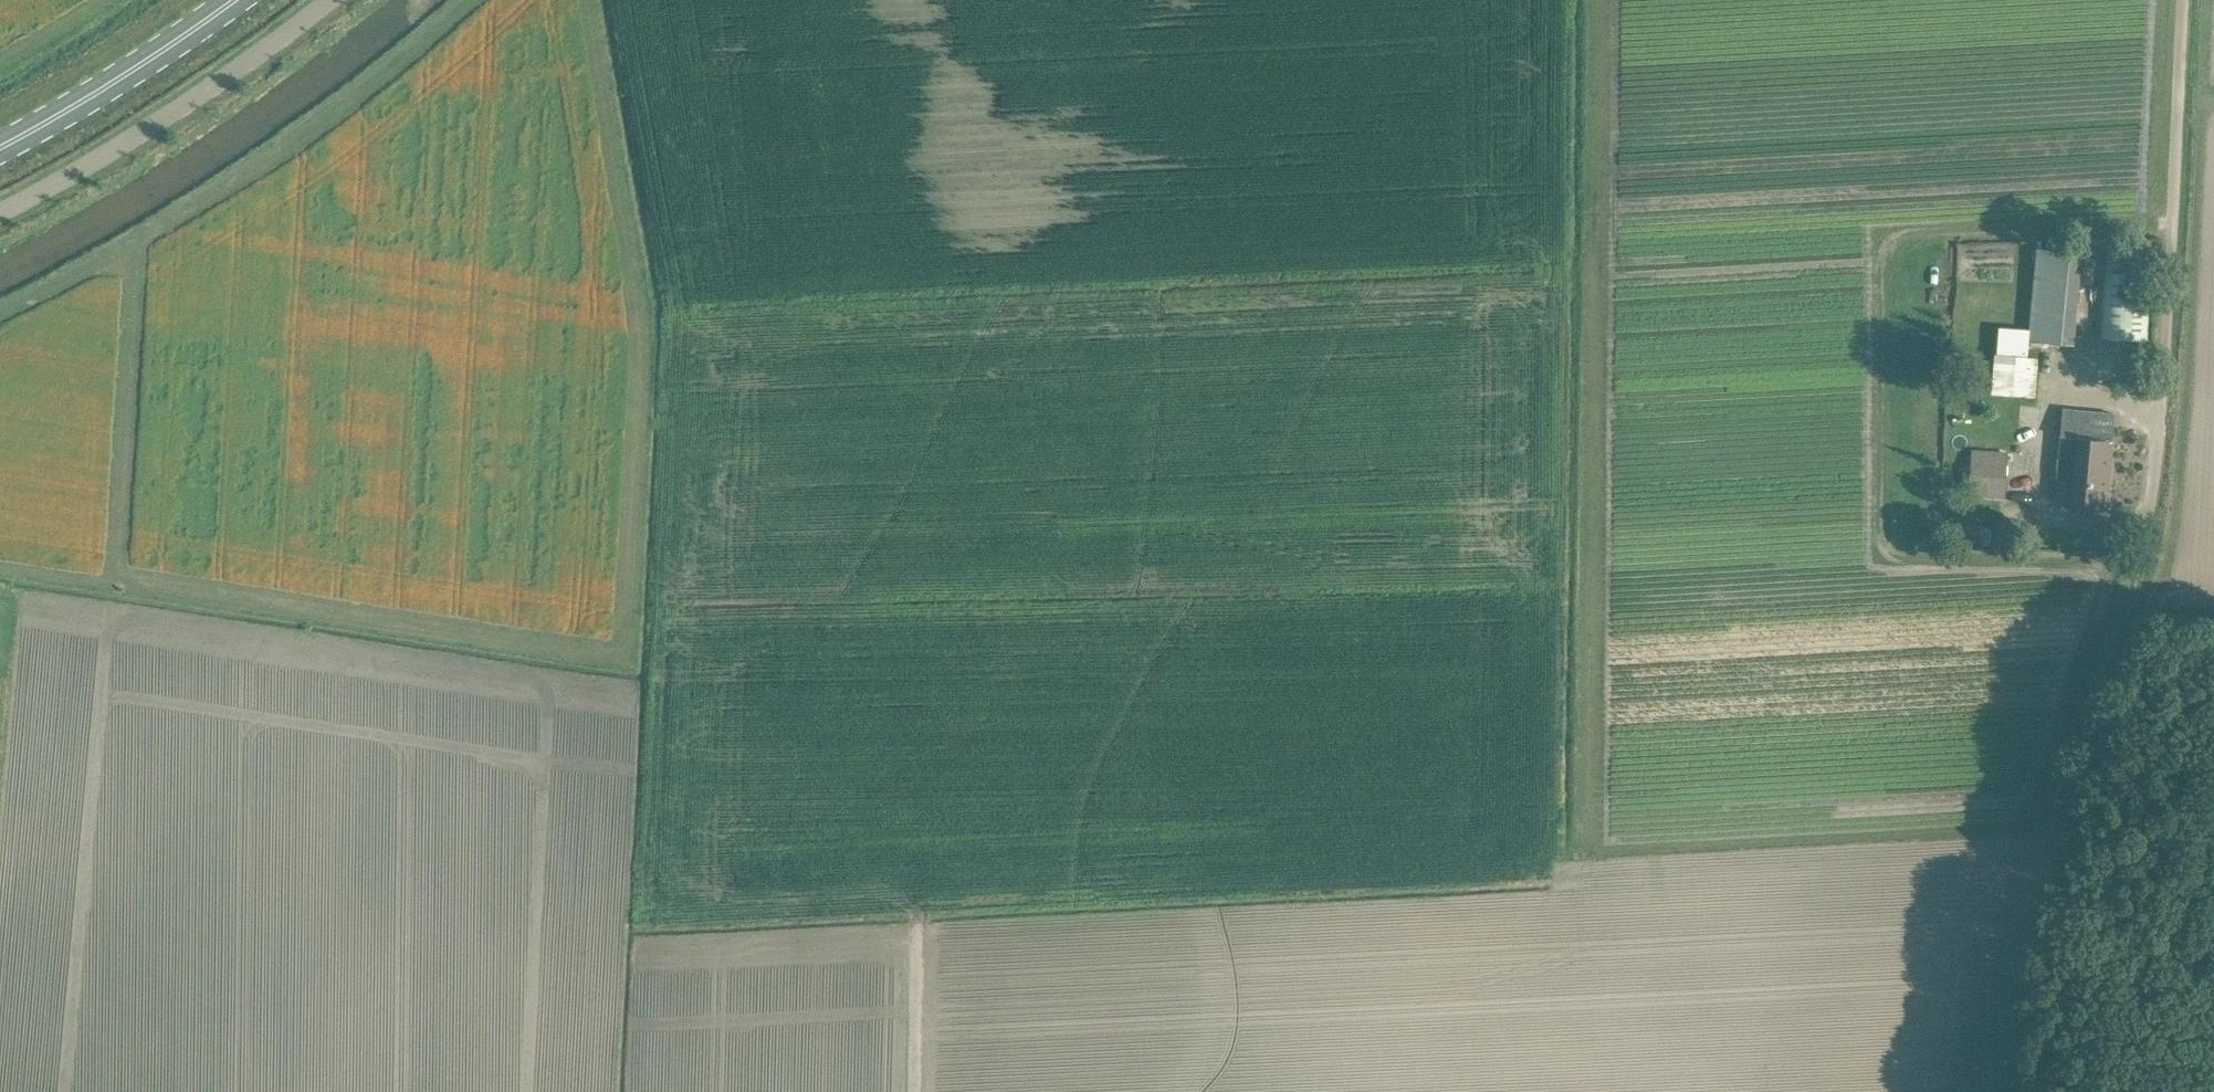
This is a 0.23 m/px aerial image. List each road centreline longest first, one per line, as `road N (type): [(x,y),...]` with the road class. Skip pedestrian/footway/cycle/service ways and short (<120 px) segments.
road 1 (unclassified): [(2084,736),(2162,437),(2184,0)]
road 2 (unclassified): [(0,210),(154,121),(330,0)]
road 3 (secondary): [(0,148),(234,0)]

